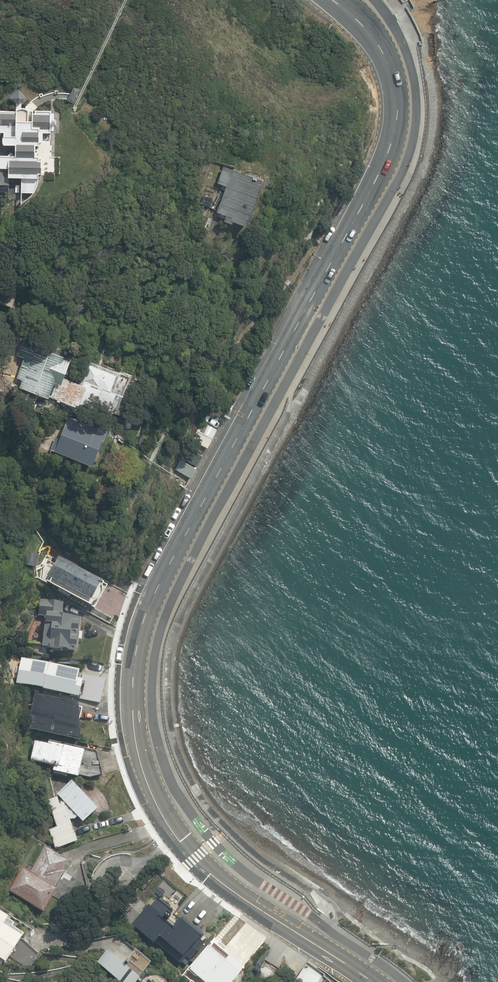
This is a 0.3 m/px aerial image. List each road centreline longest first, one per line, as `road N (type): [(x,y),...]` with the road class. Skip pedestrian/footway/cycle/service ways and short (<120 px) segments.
road 1 (secondary): [(335,0),(387,60),(394,125),(377,173),(143,616),(132,725),(143,775),(178,838)]
road 2 (secondary): [(178,838),(229,887),(375,981)]
road 3 (residential): [(43,955),(88,934),(95,884),(109,866),(153,858),(178,838)]

